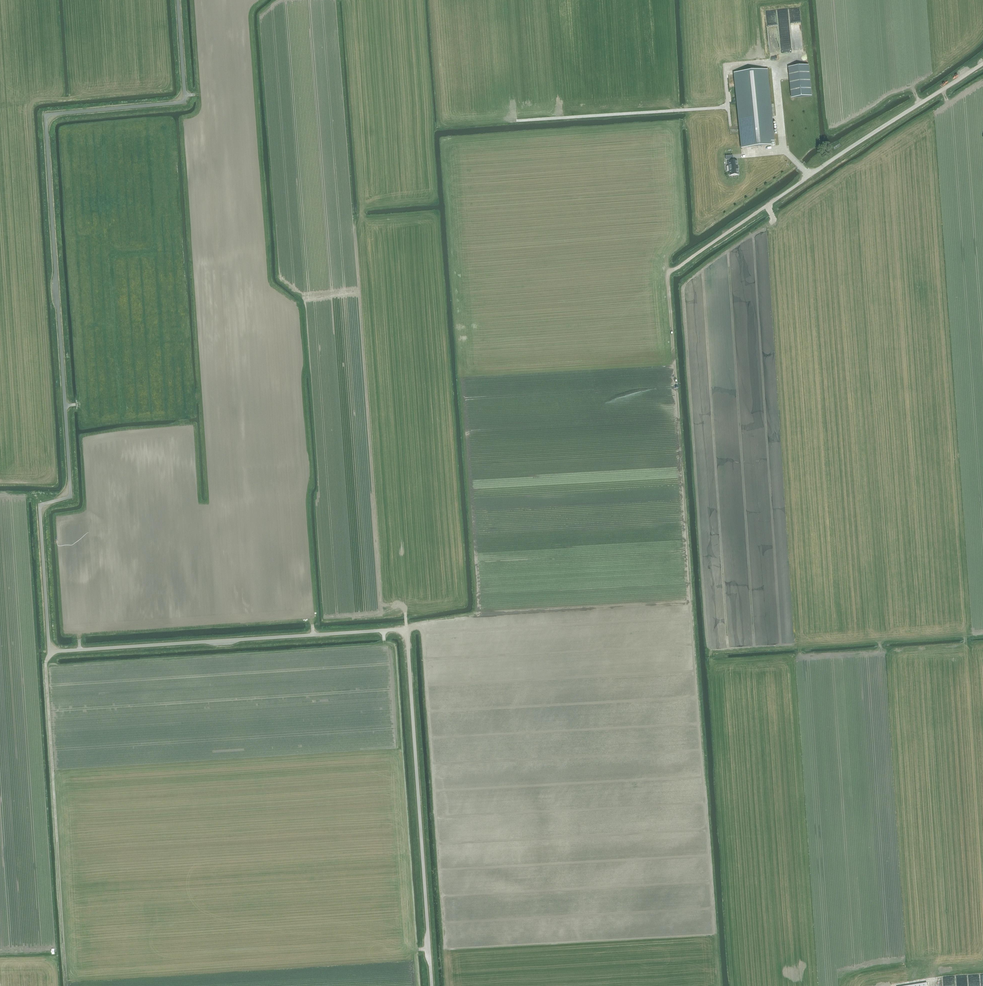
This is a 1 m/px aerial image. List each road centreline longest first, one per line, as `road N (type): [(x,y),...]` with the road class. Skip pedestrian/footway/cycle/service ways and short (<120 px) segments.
road 1 (unclassified): [(674,270),(982,64)]
road 2 (track): [(66,985),(51,651)]
road 3 (track): [(691,599),(674,270)]

